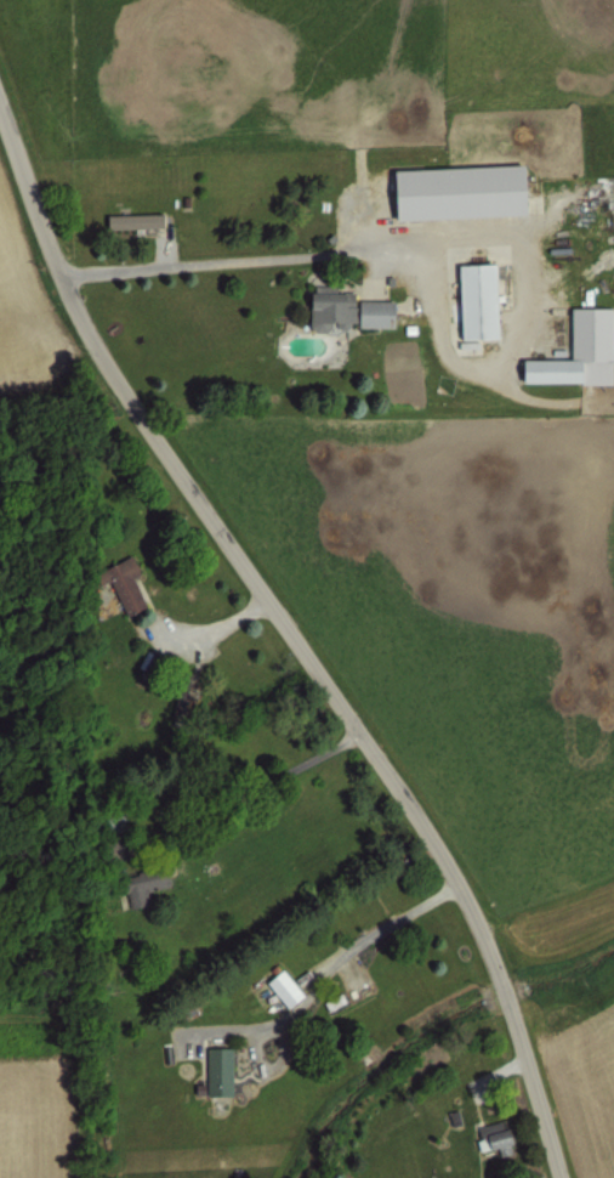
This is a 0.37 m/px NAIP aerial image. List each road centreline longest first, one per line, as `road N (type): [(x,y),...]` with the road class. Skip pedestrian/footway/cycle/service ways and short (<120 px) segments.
road 1 (tertiary): [(564,1177),(511,997),(479,923),(422,819),(131,401),(61,270),(0,99)]

